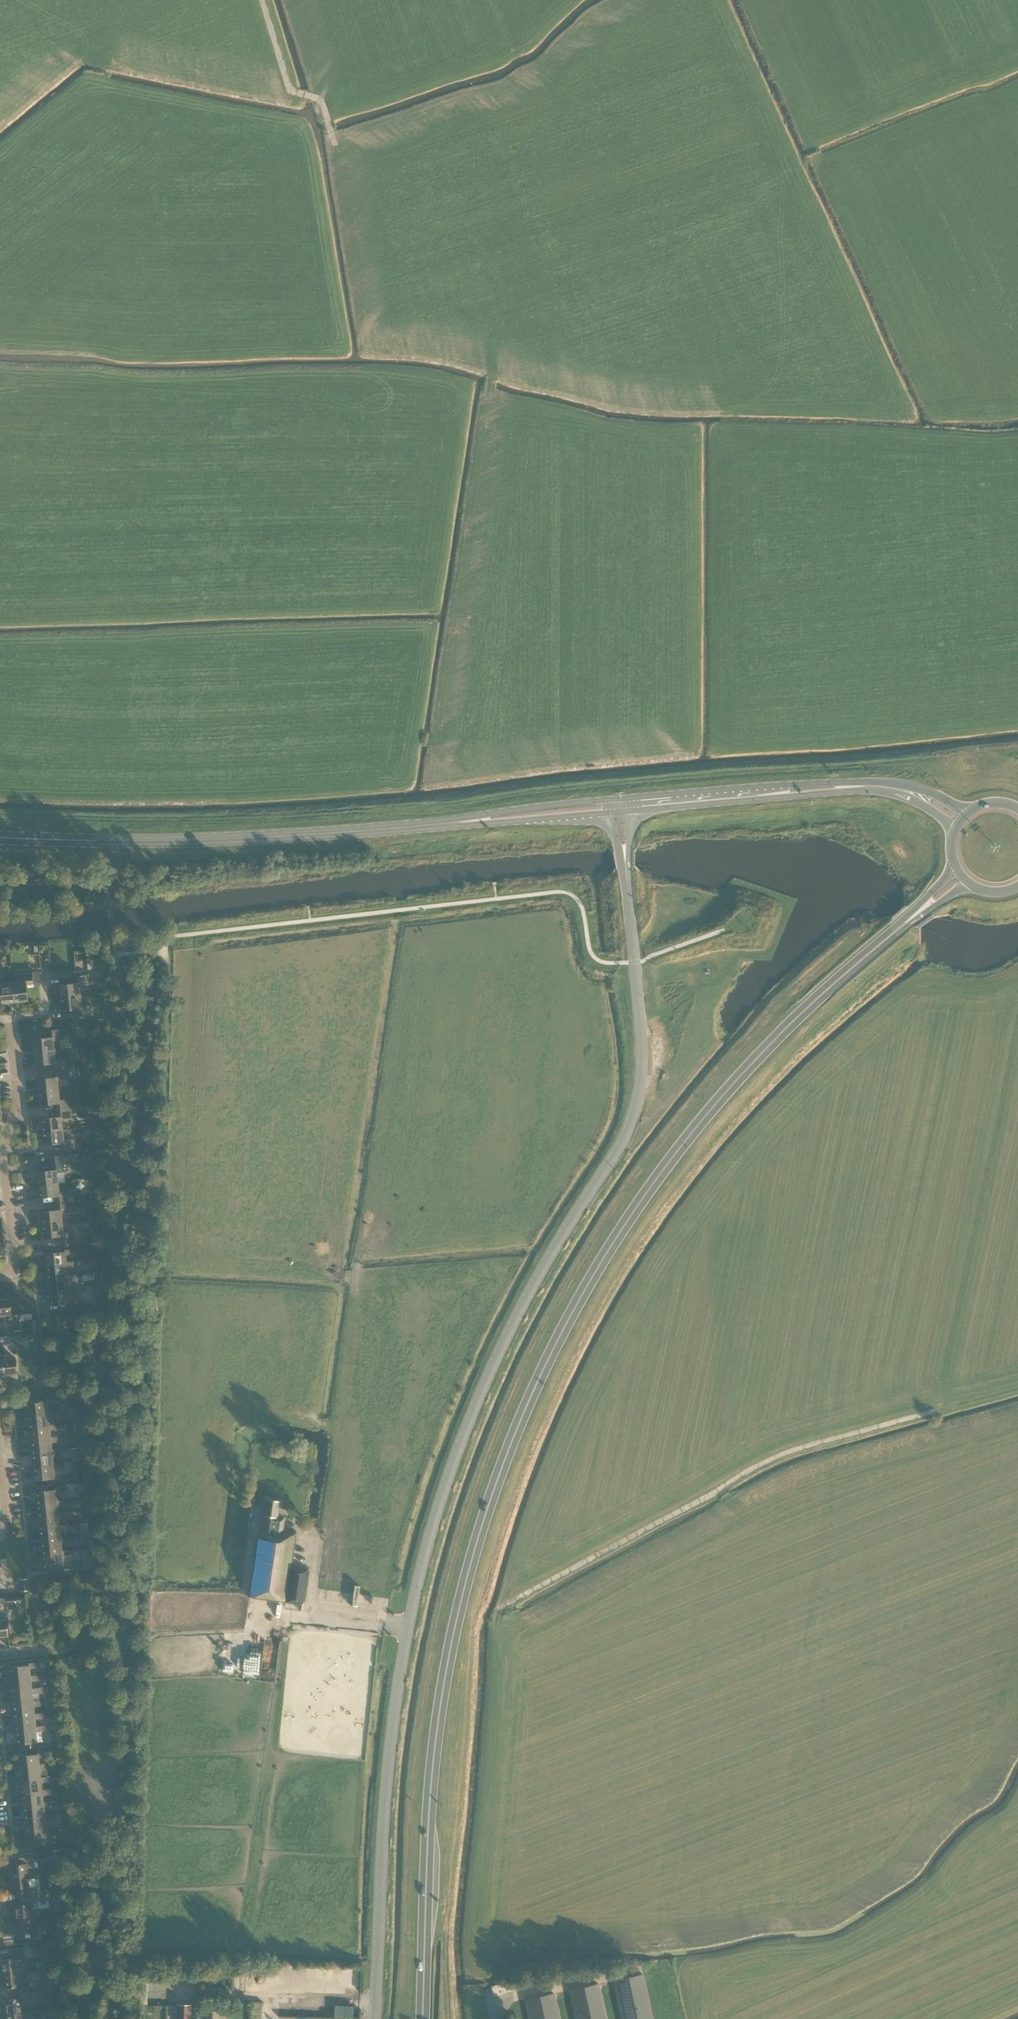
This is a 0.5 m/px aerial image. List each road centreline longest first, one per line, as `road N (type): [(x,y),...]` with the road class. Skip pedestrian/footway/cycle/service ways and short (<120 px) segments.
road 1 (trunk): [(422,2018),(438,1717),(471,1563),(523,1416),(586,1287),(688,1136),(802,1013),(905,923)]
road 2 (tertiary): [(374,2018),(390,1750),(438,1508),(509,1333),(622,1141),(637,1099),(642,1040),(626,869)]
road 3 (primary): [(0,837),(156,841),(422,826)]
road 4 (primary): [(970,811),(880,781),(633,796)]
road 5 (primary): [(633,809),(877,789),(922,803),(955,832)]
road 6 (primary): [(609,798),(422,826)]
road 7 (primary): [(422,826),(610,811)]
road 8 (residential): [(0,1277),(14,1276),(3,1149)]
road 9 (residential): [(3,1149),(19,1100),(9,1018)]

